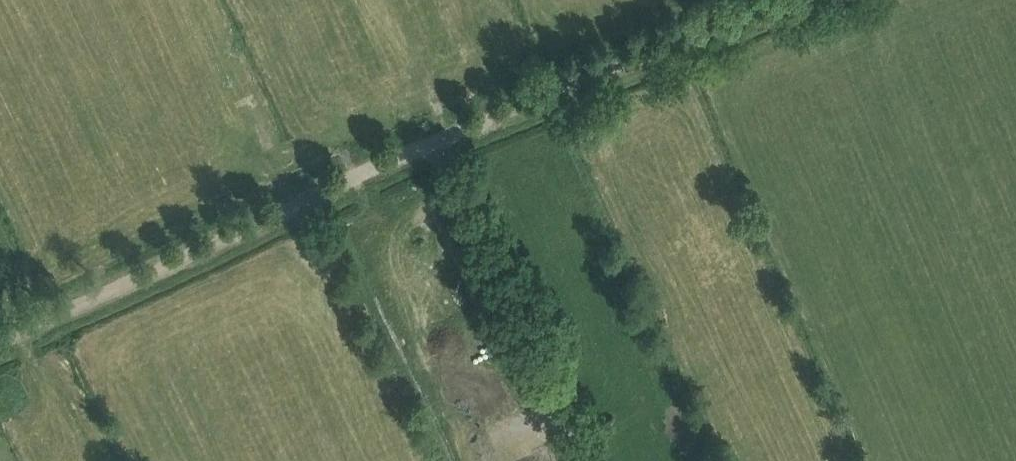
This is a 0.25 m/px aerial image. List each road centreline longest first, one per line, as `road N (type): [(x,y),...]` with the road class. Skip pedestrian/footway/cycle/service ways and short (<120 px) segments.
road 1 (track): [(0,340),(434,141),(785,0)]
road 2 (unclassified): [(583,460),(434,141)]

